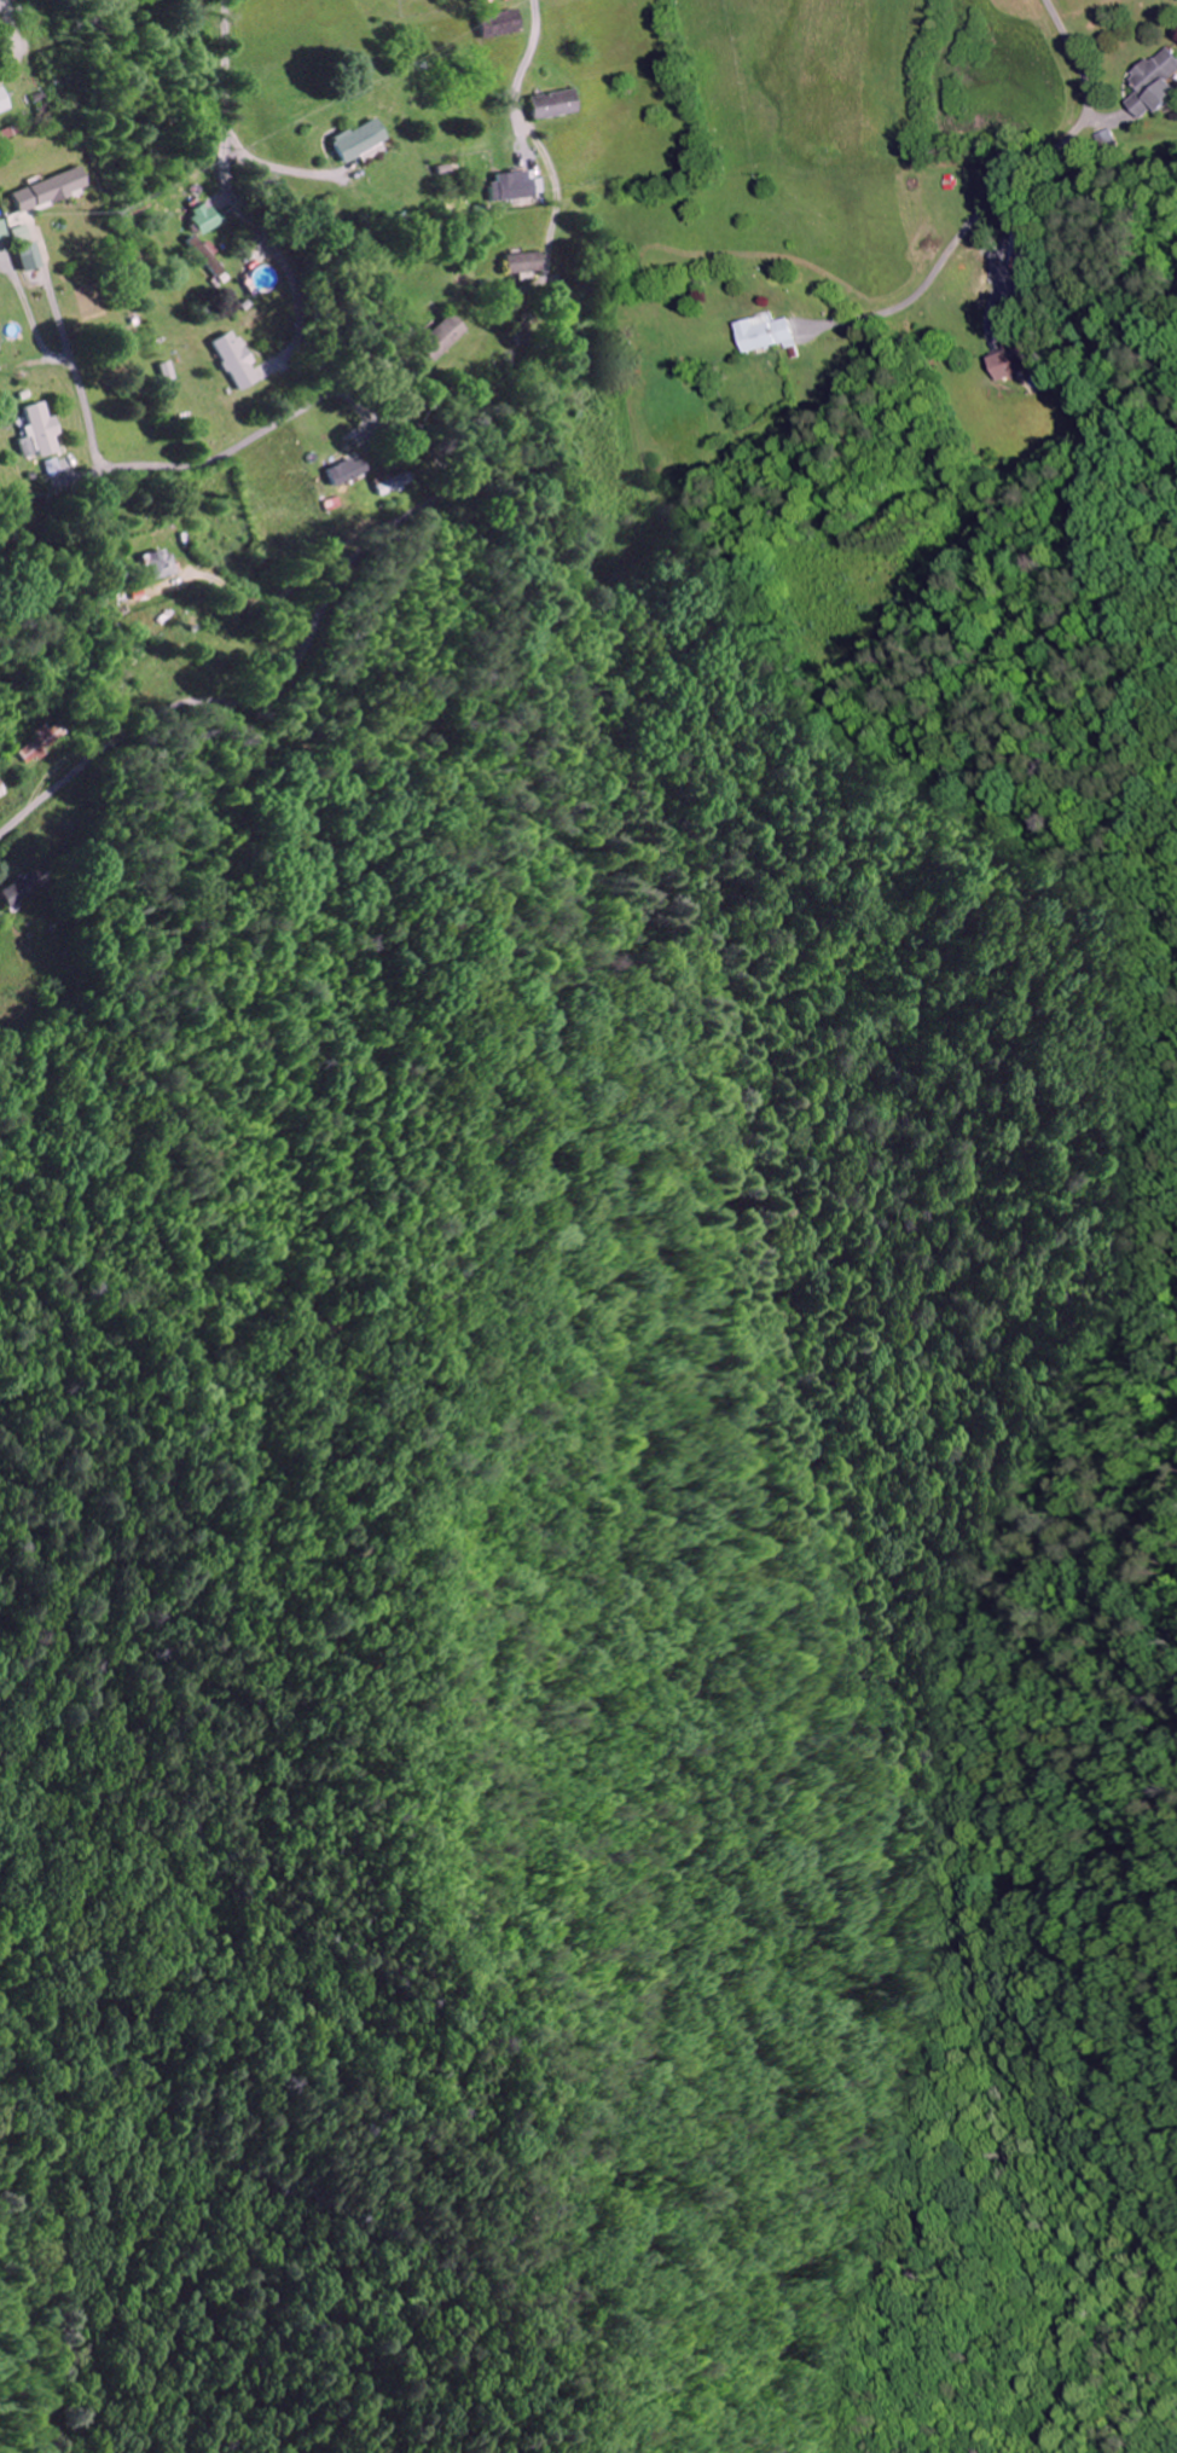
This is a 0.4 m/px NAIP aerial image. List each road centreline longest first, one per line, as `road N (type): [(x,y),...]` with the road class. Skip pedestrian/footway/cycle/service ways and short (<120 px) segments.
road 1 (residential): [(226,150),(228,186),(295,278),(318,361),(348,399),(441,460),(446,486),(343,566),(282,674),(144,715),(0,827)]
road 2 (residential): [(1046,0),(1085,81),(1079,126),(993,201),(917,297),(881,315),(825,326)]
road 3 (residential): [(336,385),(213,460),(110,462),(97,448),(47,273)]
road 4 (residential): [(228,0),(226,150)]
road 5 (residential): [(539,0),(537,40),(515,94),(518,123)]

